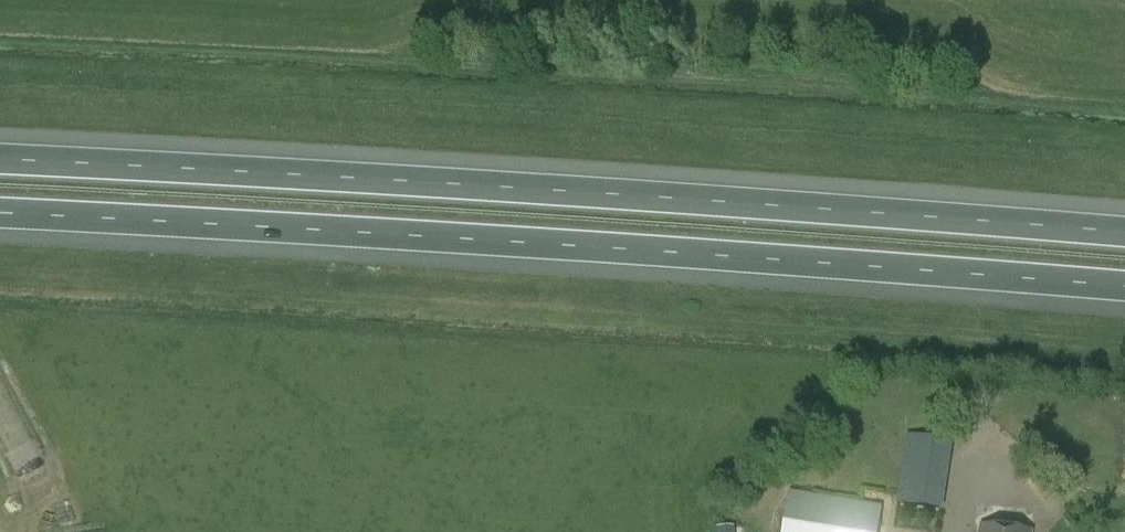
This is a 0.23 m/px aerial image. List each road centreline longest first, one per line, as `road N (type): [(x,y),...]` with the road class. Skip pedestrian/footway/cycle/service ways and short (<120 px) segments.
road 1 (motorway): [(0,211),(251,220),(1124,285)]
road 2 (motorway): [(1124,234),(0,160)]

